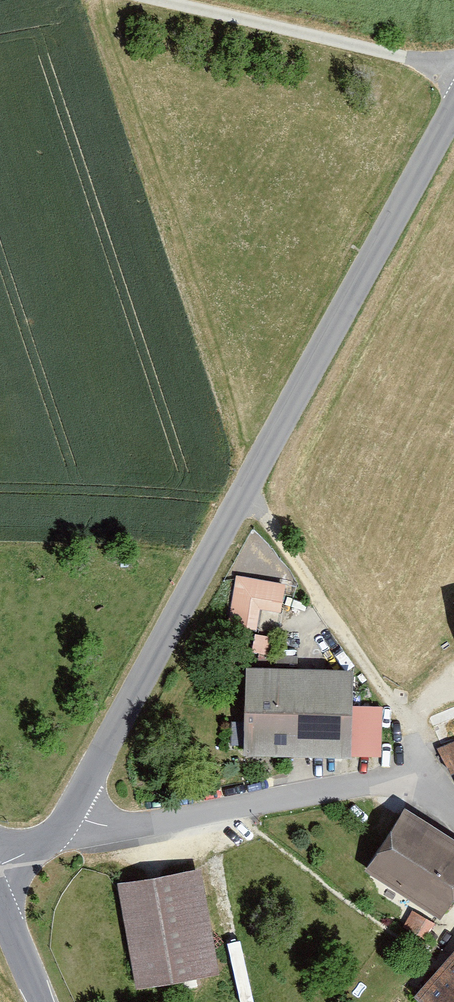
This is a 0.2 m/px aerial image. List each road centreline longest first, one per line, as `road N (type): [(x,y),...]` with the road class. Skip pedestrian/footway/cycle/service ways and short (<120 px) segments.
road 1 (tertiary): [(71,815),(453,112)]
road 2 (residential): [(453,815),(410,783),(359,785),(143,824),(71,815)]
road 3 (track): [(246,495),(411,737),(410,783)]
road 4 (track): [(159,0),(453,70)]

